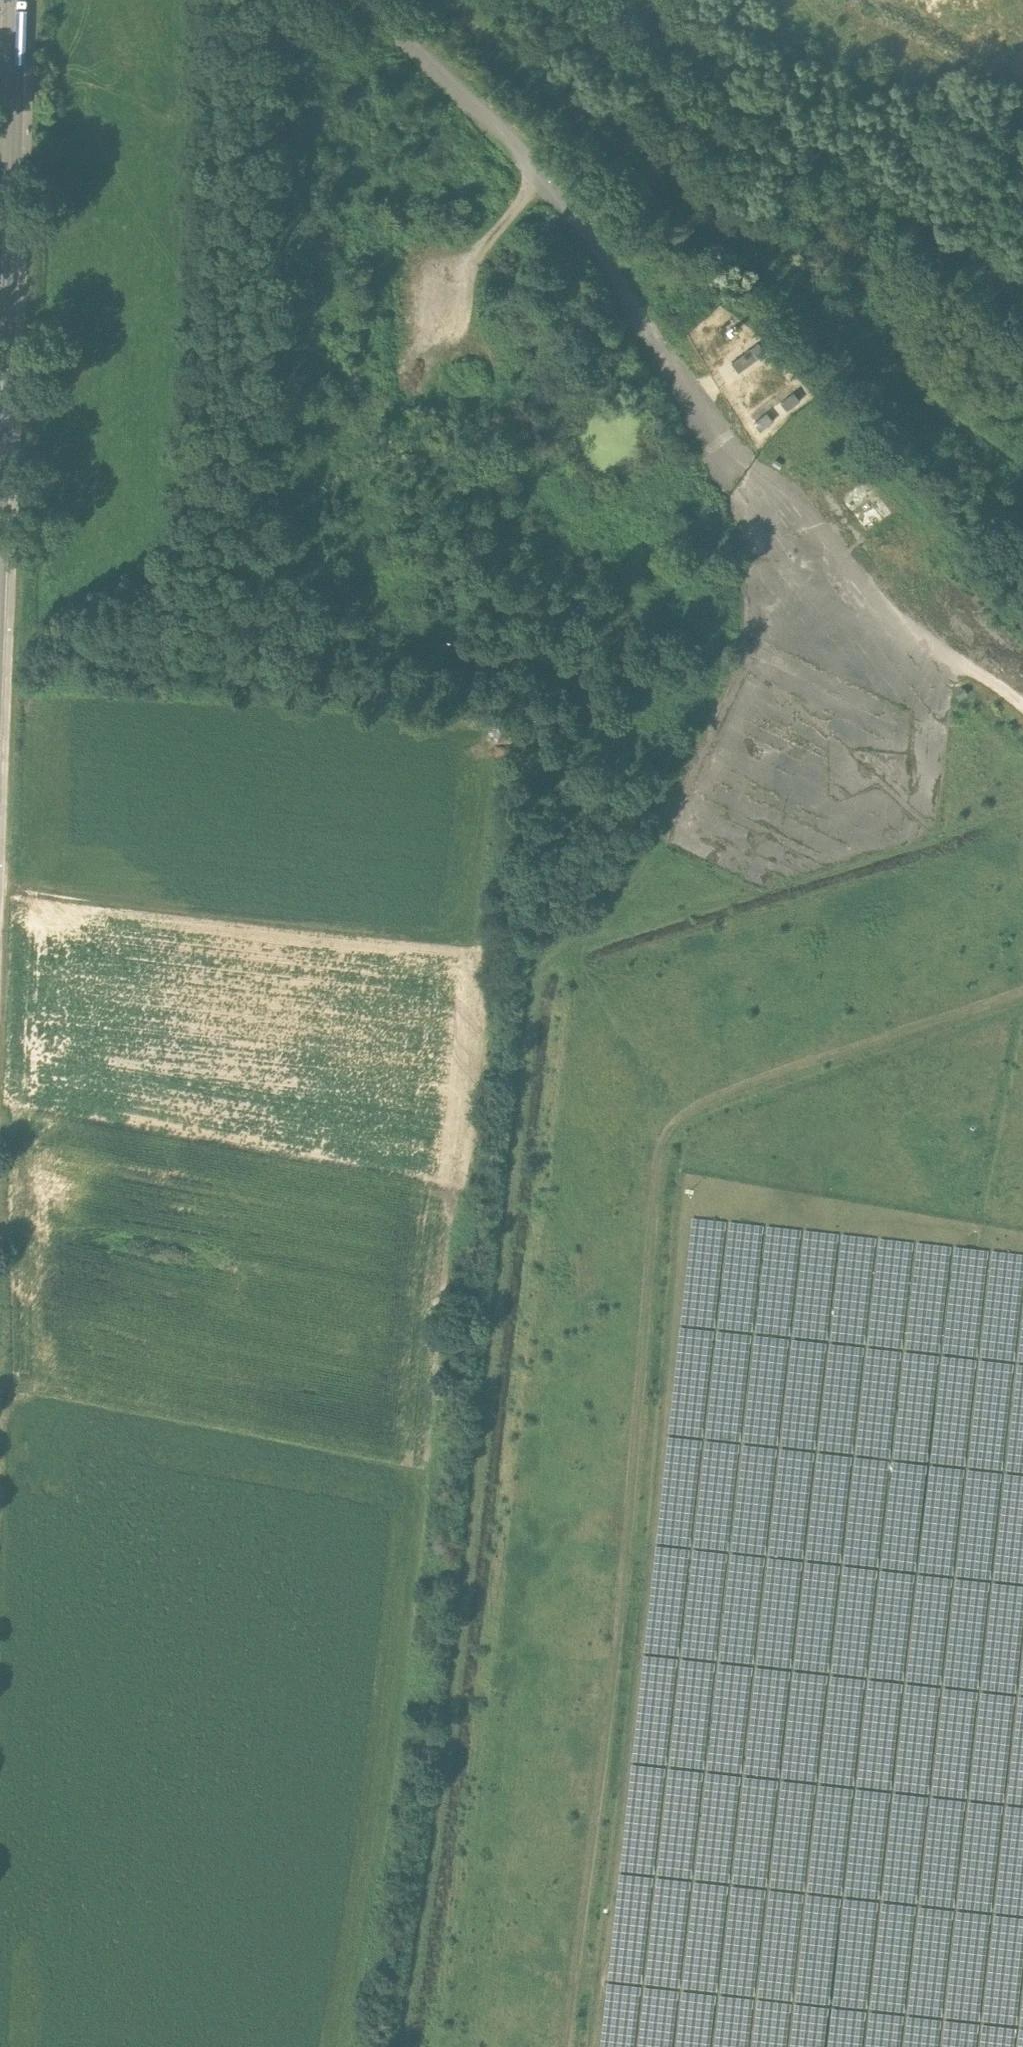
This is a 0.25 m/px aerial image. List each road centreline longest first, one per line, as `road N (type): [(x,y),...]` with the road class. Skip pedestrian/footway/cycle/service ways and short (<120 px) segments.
road 1 (track): [(1022,994),(699,1104),(673,1120),(657,1158),(609,1691),(566,2046)]
road 2 (unclassified): [(739,453),(516,132),(389,0)]
road 3 (secondary): [(0,459),(16,0)]
road 4 (track): [(1022,708),(872,605),(739,453)]

